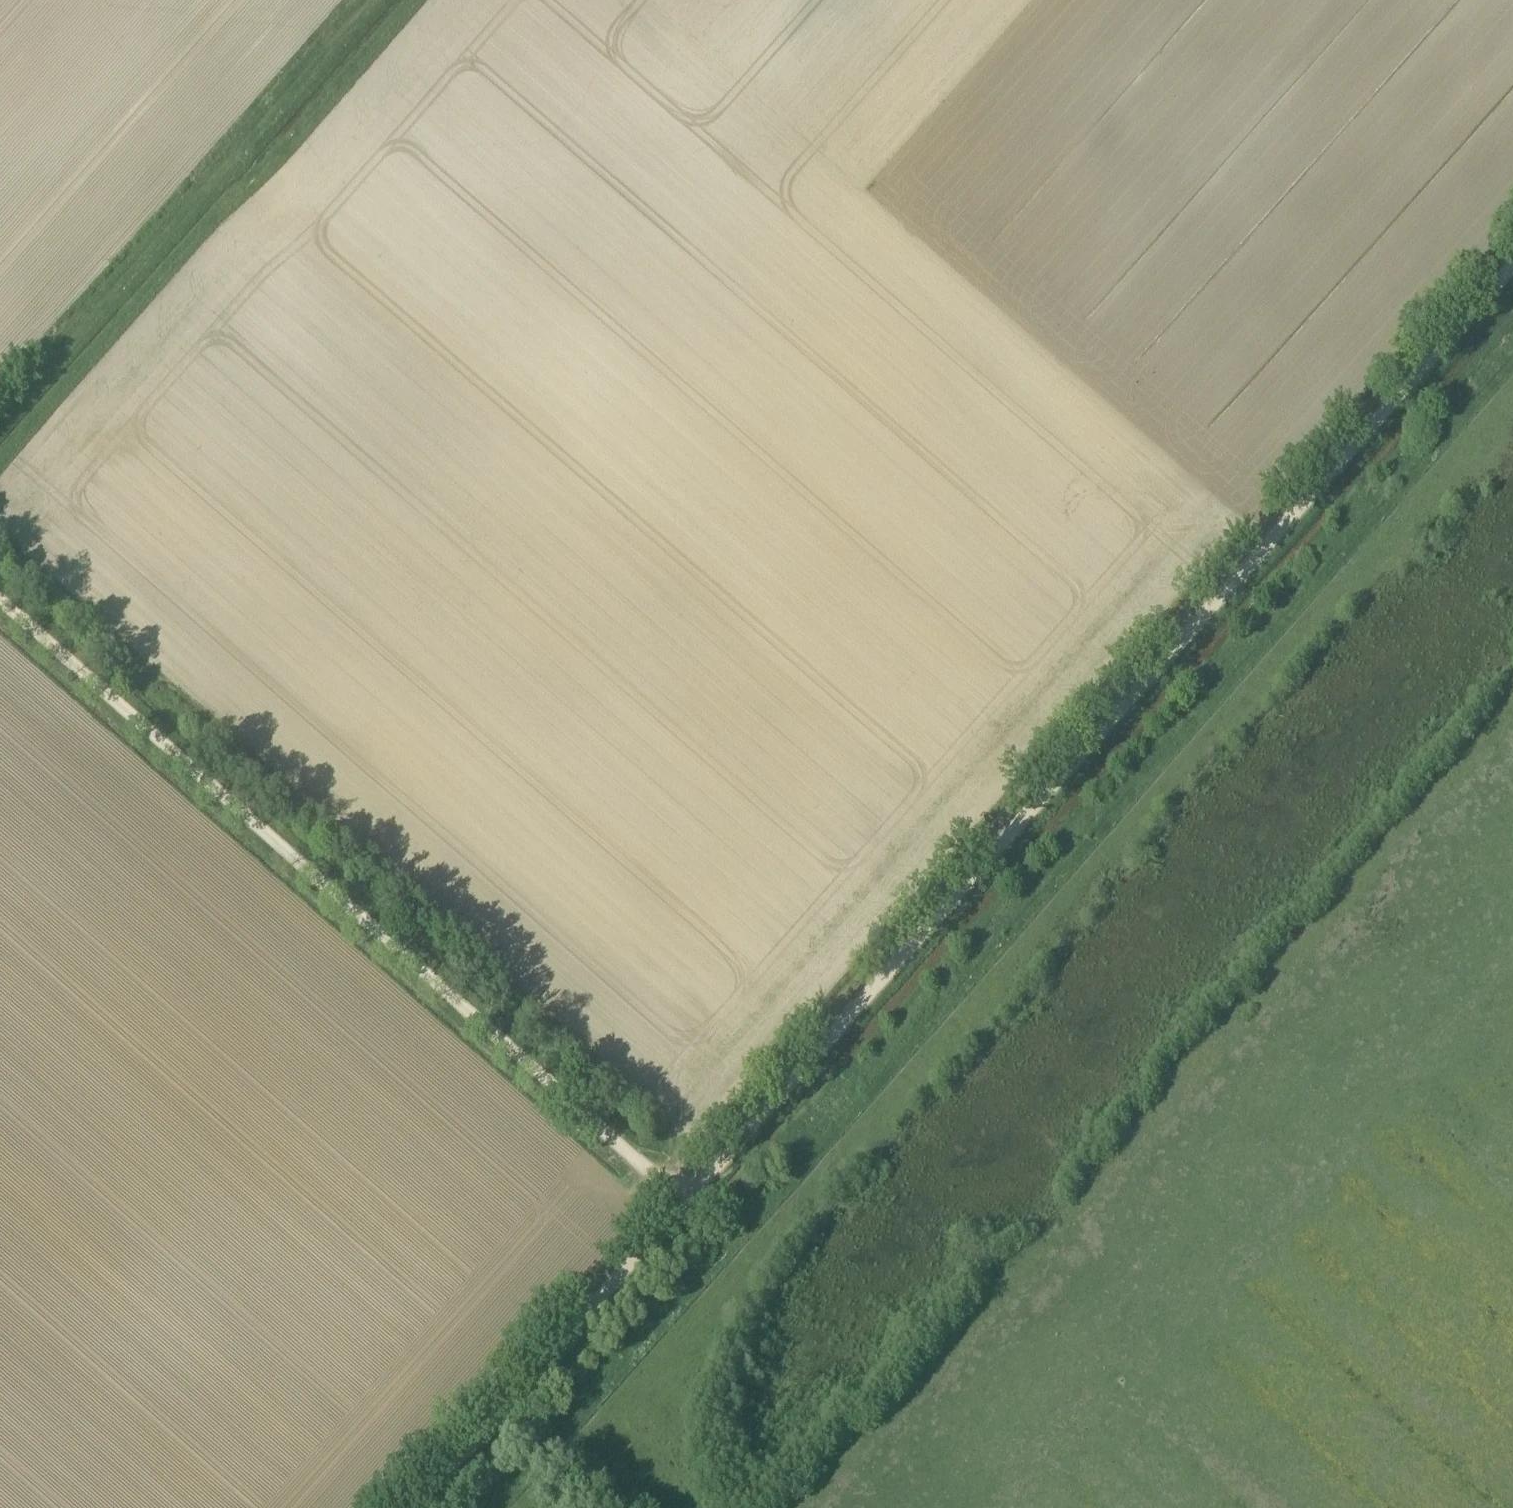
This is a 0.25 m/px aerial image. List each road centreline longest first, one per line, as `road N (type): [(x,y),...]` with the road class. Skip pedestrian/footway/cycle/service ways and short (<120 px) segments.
road 1 (track): [(690,1207),(1512,265)]
road 2 (track): [(0,604),(690,1207)]
road 3 (track): [(384,0),(0,440)]
road 4 (track): [(415,1507),(690,1207)]

